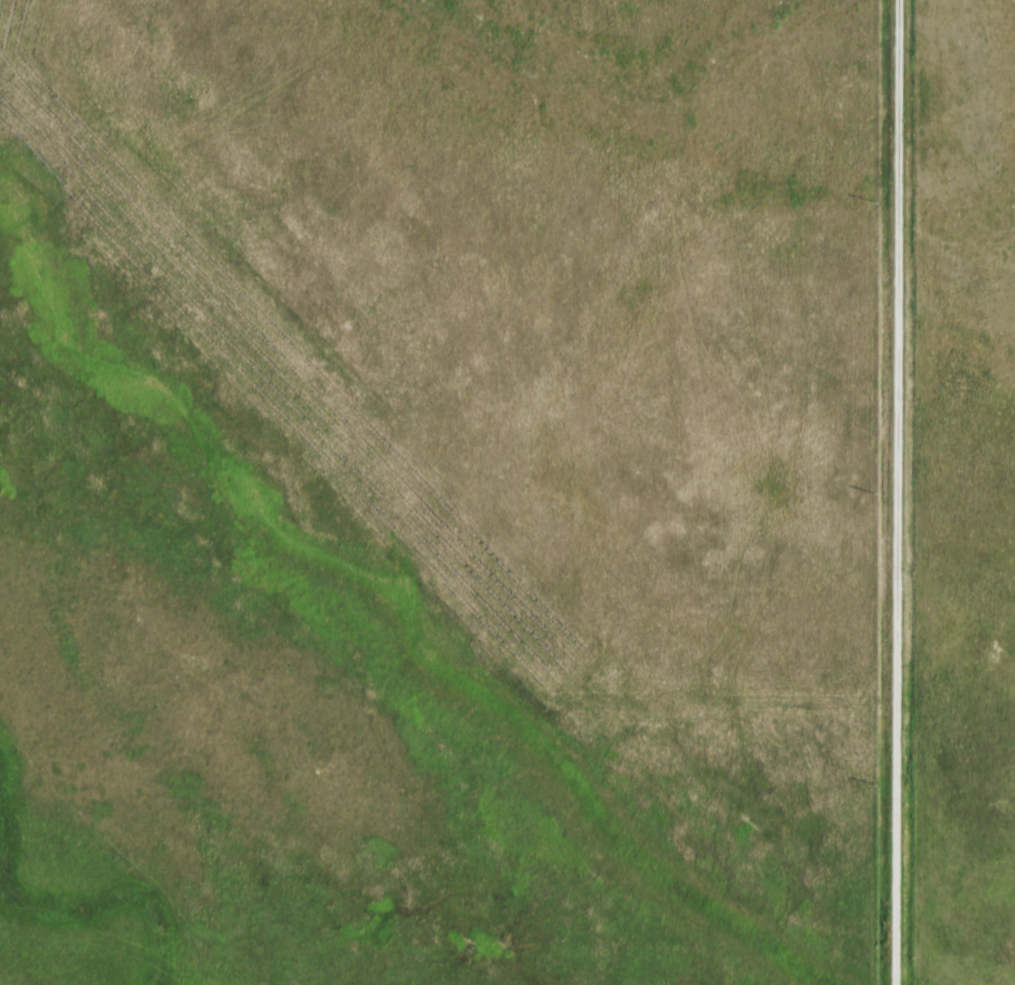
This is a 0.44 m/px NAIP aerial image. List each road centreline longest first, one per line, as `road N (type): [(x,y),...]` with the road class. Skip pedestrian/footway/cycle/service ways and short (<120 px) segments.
road 1 (residential): [(899,0),(897,984)]

